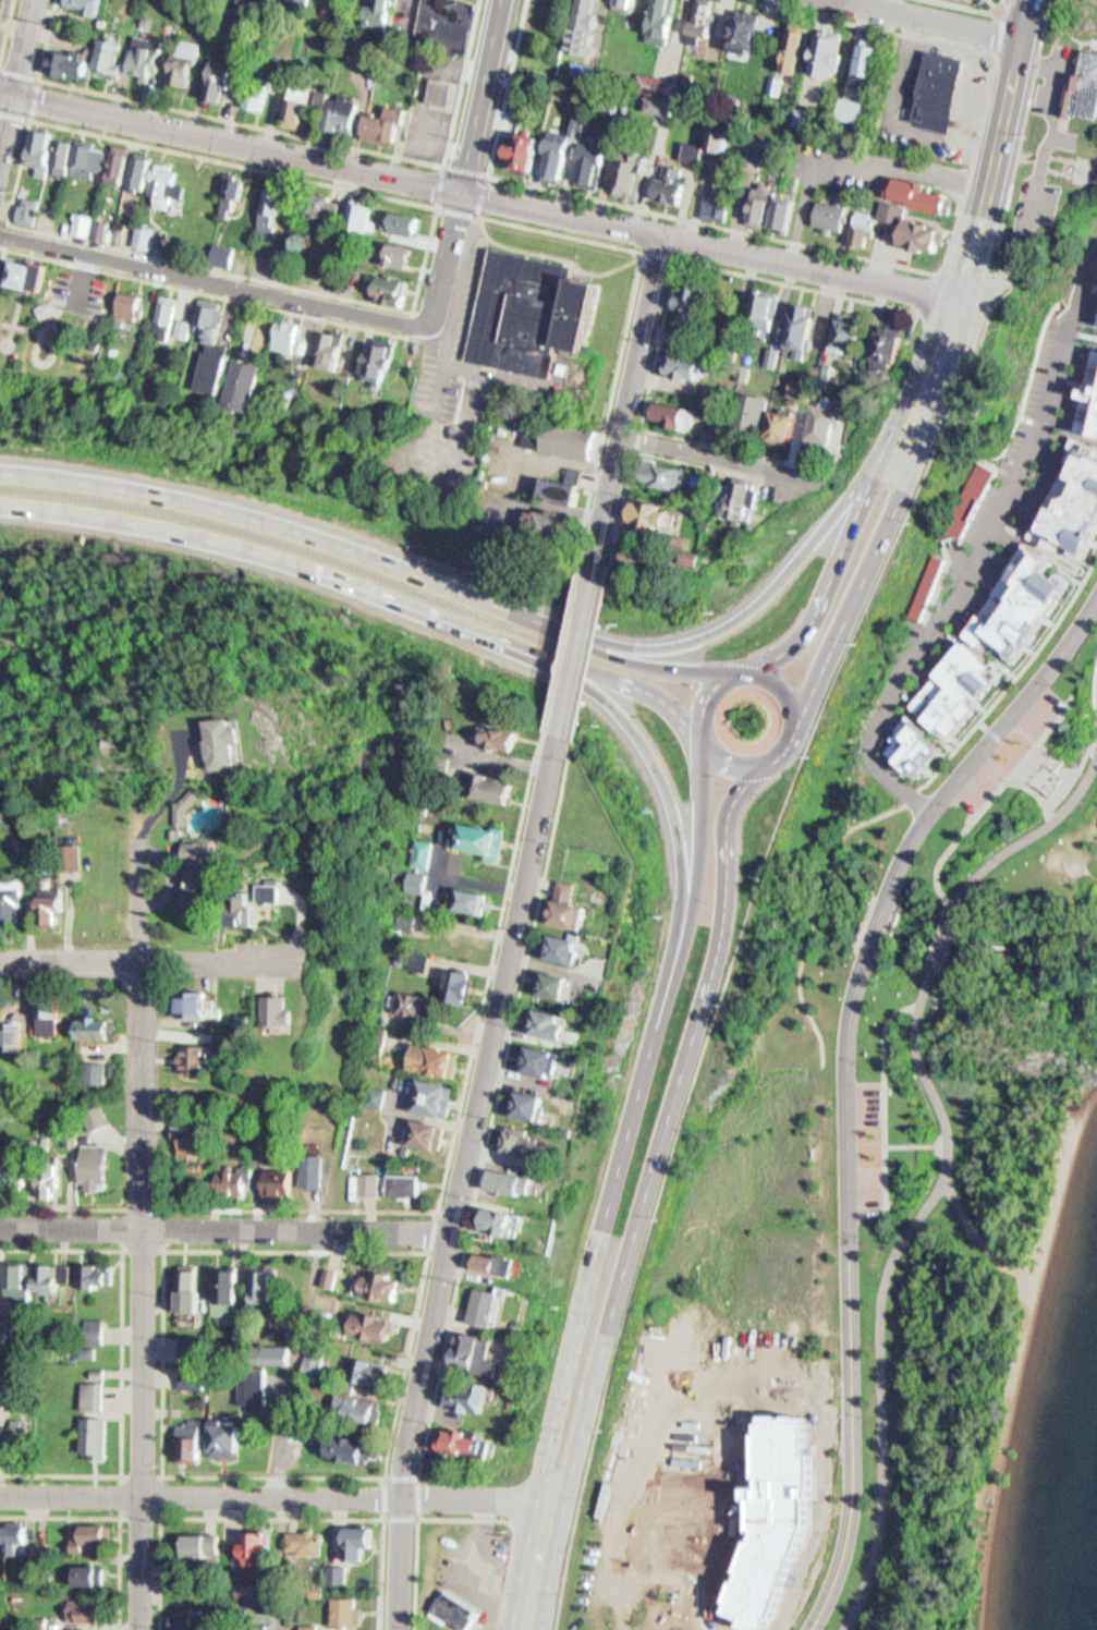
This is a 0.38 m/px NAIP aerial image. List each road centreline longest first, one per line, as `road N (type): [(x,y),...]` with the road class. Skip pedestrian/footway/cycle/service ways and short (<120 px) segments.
road 1 (tertiary): [(399,1629),(405,1447),(559,734)]
road 2 (residential): [(141,1629),(146,814)]
road 3 (trunk): [(734,674),(665,670),(625,658),(270,522),(161,495),(0,471)]
road 4 (residential): [(810,1629),(840,1565),(852,1503),(845,1050),(863,959)]
road 5 (trunk): [(599,1305),(643,1208),(715,971),(729,913),(736,804),(769,765)]
road 6 (residential): [(552,1496),(0,1495)]
road 7 (trunk): [(0,503),(222,542),(522,648)]
road 8 (tertiary): [(961,301),(460,190)]
road 9 (tertiary): [(460,190),(0,91)]
road 10 (residential): [(451,1232),(0,1228)]
road 11 (trunk): [(913,405),(788,571),(741,612),(669,644),(570,636)]
road 12 (residential): [(430,326),(0,236)]
road 13 (primary): [(803,723),(926,447),(952,331)]
road 14 (primary): [(952,331),(817,620),(797,645),(758,670)]
road 15 (trunk): [(680,944),(606,1200),(599,1305)]
road 16 (residential): [(883,900),(923,822),(1096,605)]
road 17 (trunk): [(522,648),(599,696),(639,737),(666,780),(684,872),(680,944)]
road 18 (tertiary): [(595,576),(665,235)]
road 19 (trunk): [(527,1629),(599,1305)]
road 20 (primary): [(961,301),(1031,0)]
road 21 (residential): [(295,960),(0,960)]
road 22 (trunk): [(711,741),(698,885),(680,944)]
road 23 (trunk): [(522,648),(645,690),(708,731)]
road 24 (tertiary): [(460,190),(503,0)]
road 25 (residential): [(624,433),(802,475)]
road 26 (residential): [(1023,37),(849,0)]
road 27 (tertiary): [(559,734),(595,576)]
road 28 (residential): [(430,326),(460,190)]
road 29 (trunk): [(711,741),(742,765),(769,765),(799,740),(803,723)]

